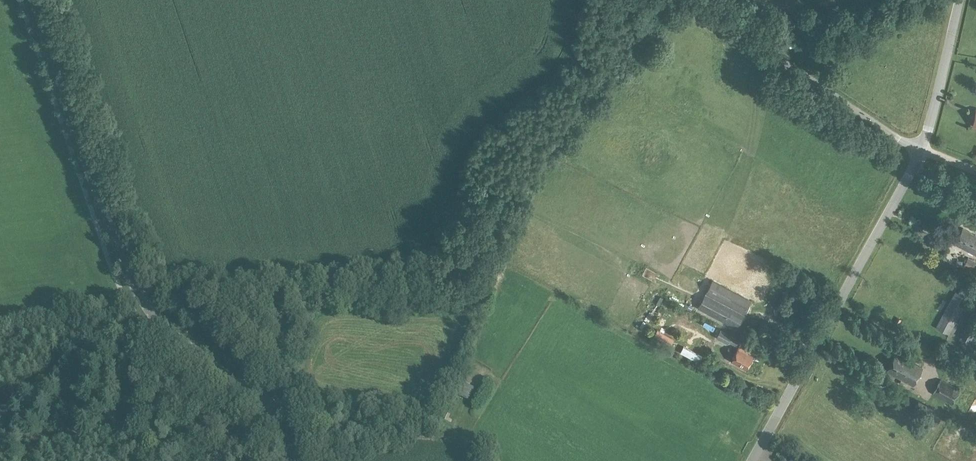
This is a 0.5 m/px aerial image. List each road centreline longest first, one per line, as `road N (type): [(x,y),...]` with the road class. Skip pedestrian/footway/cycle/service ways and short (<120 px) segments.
road 1 (tertiary): [(289,460),(241,390),(137,292),(33,0)]
road 2 (unclassified): [(771,432),(922,148)]
road 3 (unclassified): [(922,148),(693,0)]
road 4 (track): [(278,399),(371,425),(464,439),(493,460)]
road 5 (track): [(0,412),(67,364),(146,336)]
road 6 (unclassified): [(922,148),(957,0)]
road 7 (track): [(278,399),(197,336),(168,329)]

